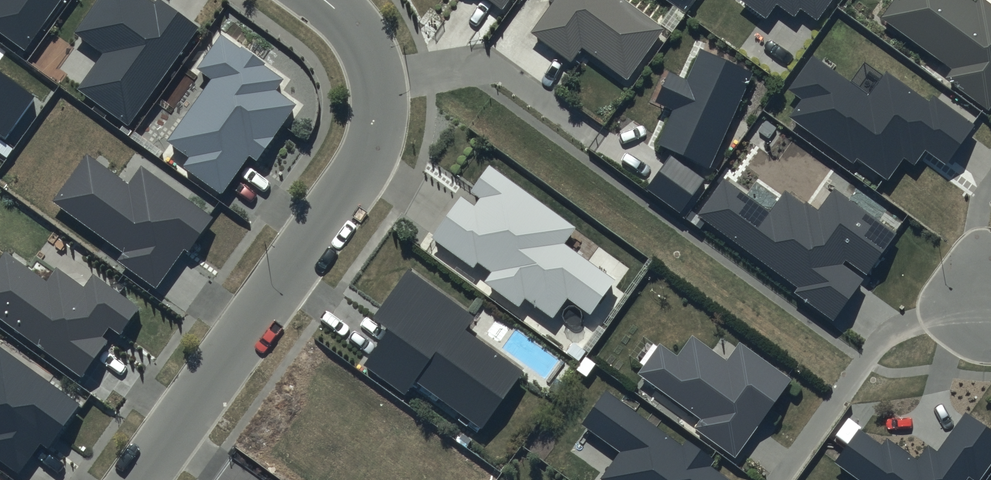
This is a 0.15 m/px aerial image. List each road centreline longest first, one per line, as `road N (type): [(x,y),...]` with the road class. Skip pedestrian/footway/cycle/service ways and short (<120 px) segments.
road 1 (residential): [(141,479),(377,139),(380,84),(365,45),(326,0)]

